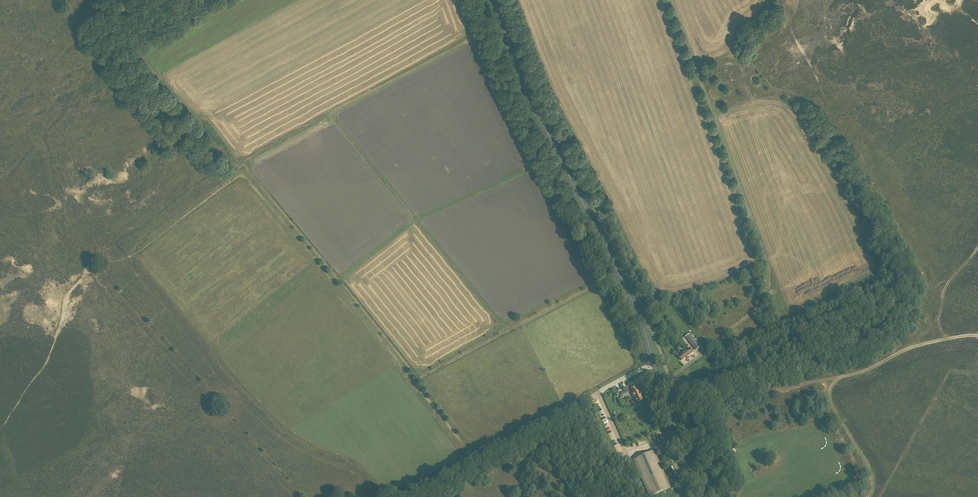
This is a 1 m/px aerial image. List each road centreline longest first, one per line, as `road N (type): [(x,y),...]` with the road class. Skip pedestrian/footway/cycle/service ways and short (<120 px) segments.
road 1 (track): [(977,337),(907,348),(831,384),(781,390),(763,367),(727,350),(722,338),(759,308),(768,269),(670,0)]
road 2 (track): [(410,377),(502,327),(331,114),(239,169)]
road 3 (primary): [(654,363),(494,0)]
road 4 (track): [(241,176),(133,255),(88,266),(66,299),(47,361),(0,429)]
road 5 (track): [(410,377),(241,176)]
road 6 (track): [(331,114),(469,39),(458,0)]
road 7 (primary): [(705,496),(654,363)]
road 8 (track): [(907,348),(932,325),(946,286),(977,248)]
road 9 (track): [(475,461),(584,401)]
road 10 (track): [(869,496),(871,469),(832,407),(831,384)]

